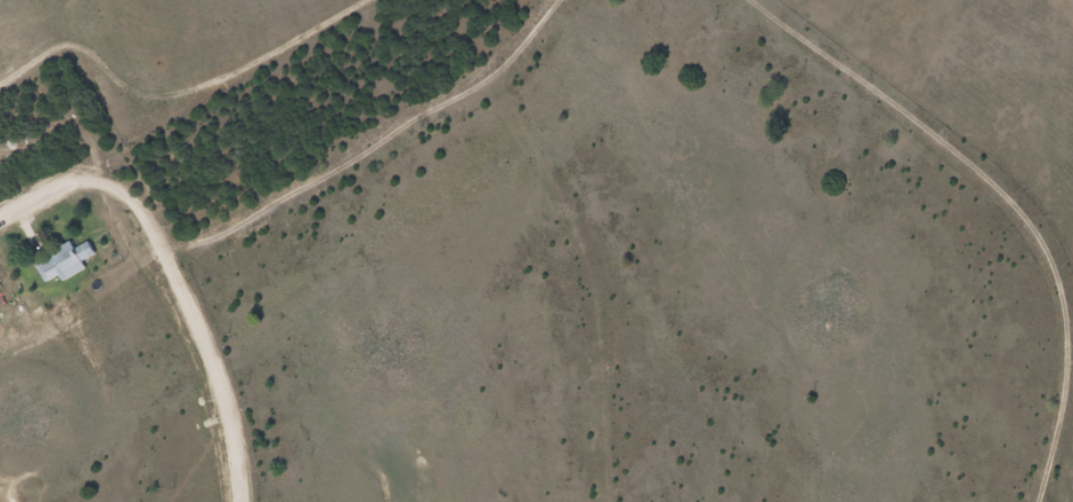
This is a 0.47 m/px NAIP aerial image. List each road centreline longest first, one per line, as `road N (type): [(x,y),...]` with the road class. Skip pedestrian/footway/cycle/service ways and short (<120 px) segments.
road 1 (residential): [(188,303),(207,254),(495,92),(587,0)]
road 2 (residential): [(1072,329),(1053,279),(1015,232),(739,0)]
road 3 (residential): [(0,233),(69,198),(99,194),(135,215),(188,303)]
road 4 (residential): [(251,501),(233,394),(188,303)]

